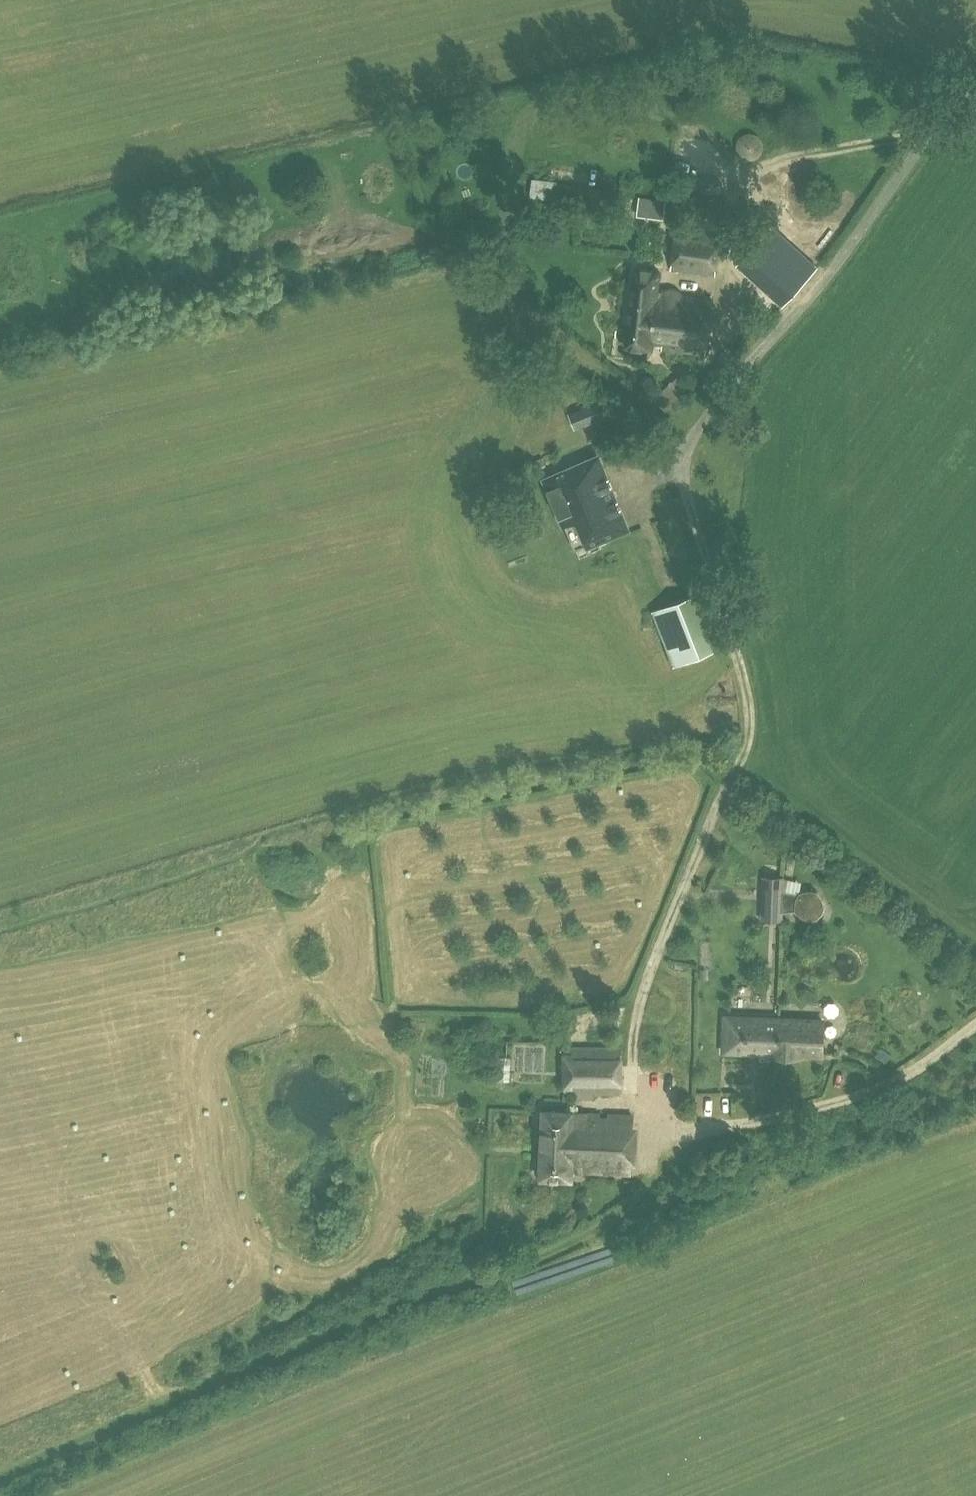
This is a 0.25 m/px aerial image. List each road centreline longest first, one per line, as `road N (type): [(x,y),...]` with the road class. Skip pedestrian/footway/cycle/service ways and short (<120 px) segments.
road 1 (unclassified): [(632,1036),(750,722),(744,675),(682,481),(684,452),(826,279),(975,69)]
road 2 (track): [(0,1480),(613,1219),(633,1204),(675,1139),(874,1092),(975,1025)]

